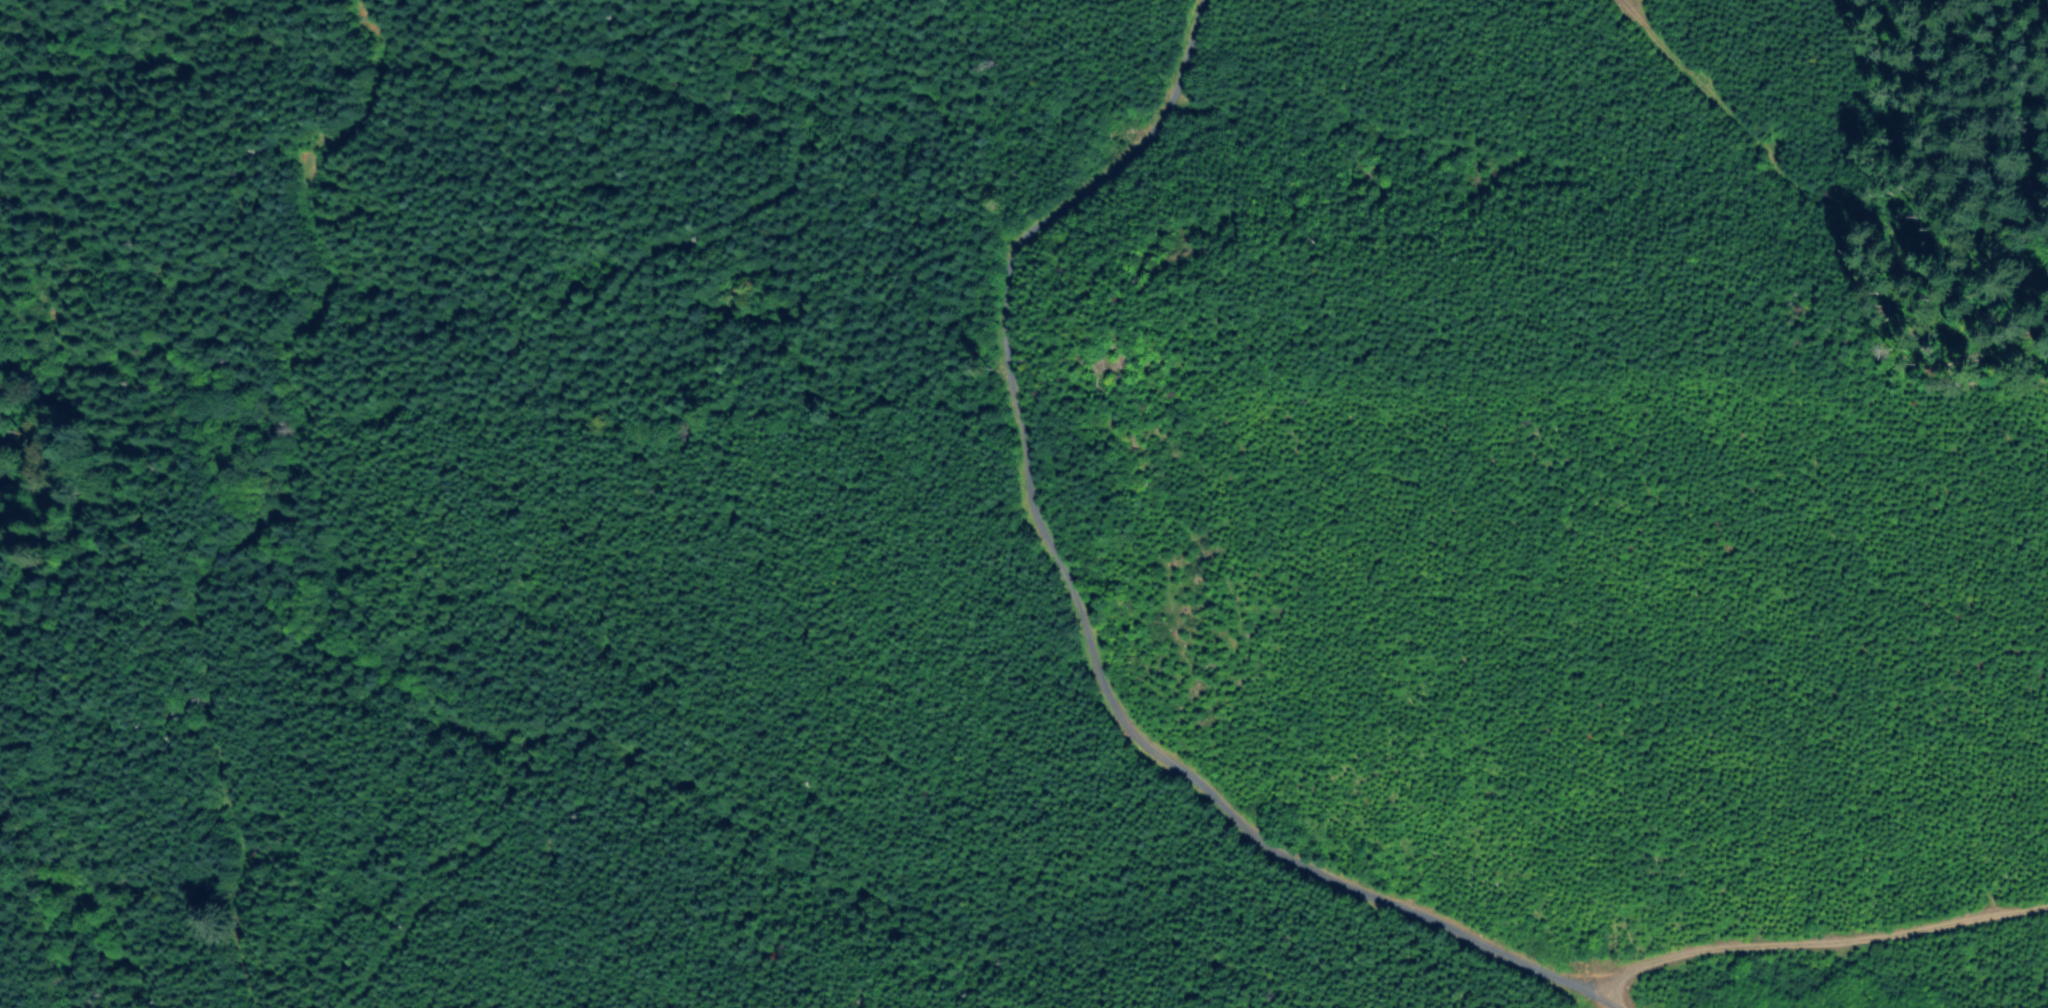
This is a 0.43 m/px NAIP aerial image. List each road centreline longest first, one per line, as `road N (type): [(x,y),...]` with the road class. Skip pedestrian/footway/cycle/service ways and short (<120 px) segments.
road 1 (residential): [(2047,904),(1871,939),(1731,943),(1638,965),(1585,996),(1252,841),(1109,702),(1065,602)]

